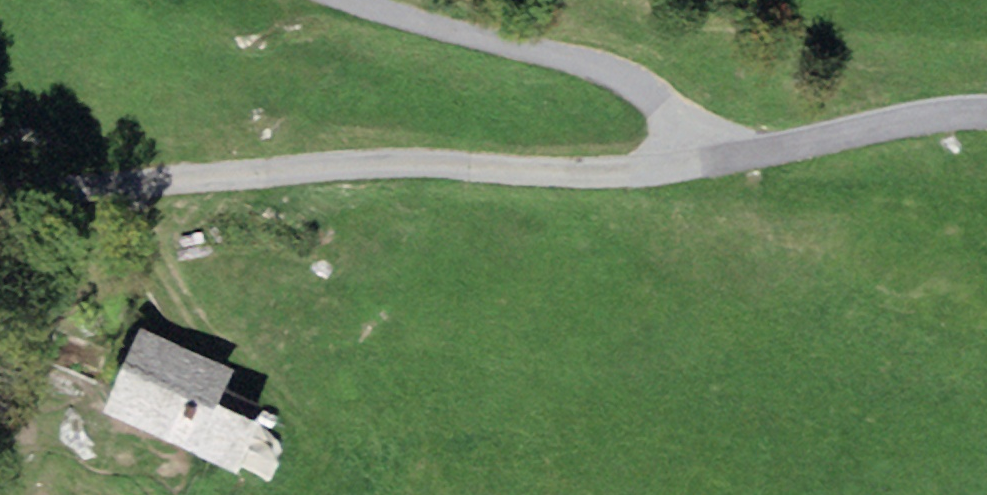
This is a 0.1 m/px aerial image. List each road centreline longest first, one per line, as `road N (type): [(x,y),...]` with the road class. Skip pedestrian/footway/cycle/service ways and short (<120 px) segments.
road 1 (residential): [(0,195),(346,164),(582,171),(986,111)]
road 2 (track): [(374,0),(643,73),(740,153)]

